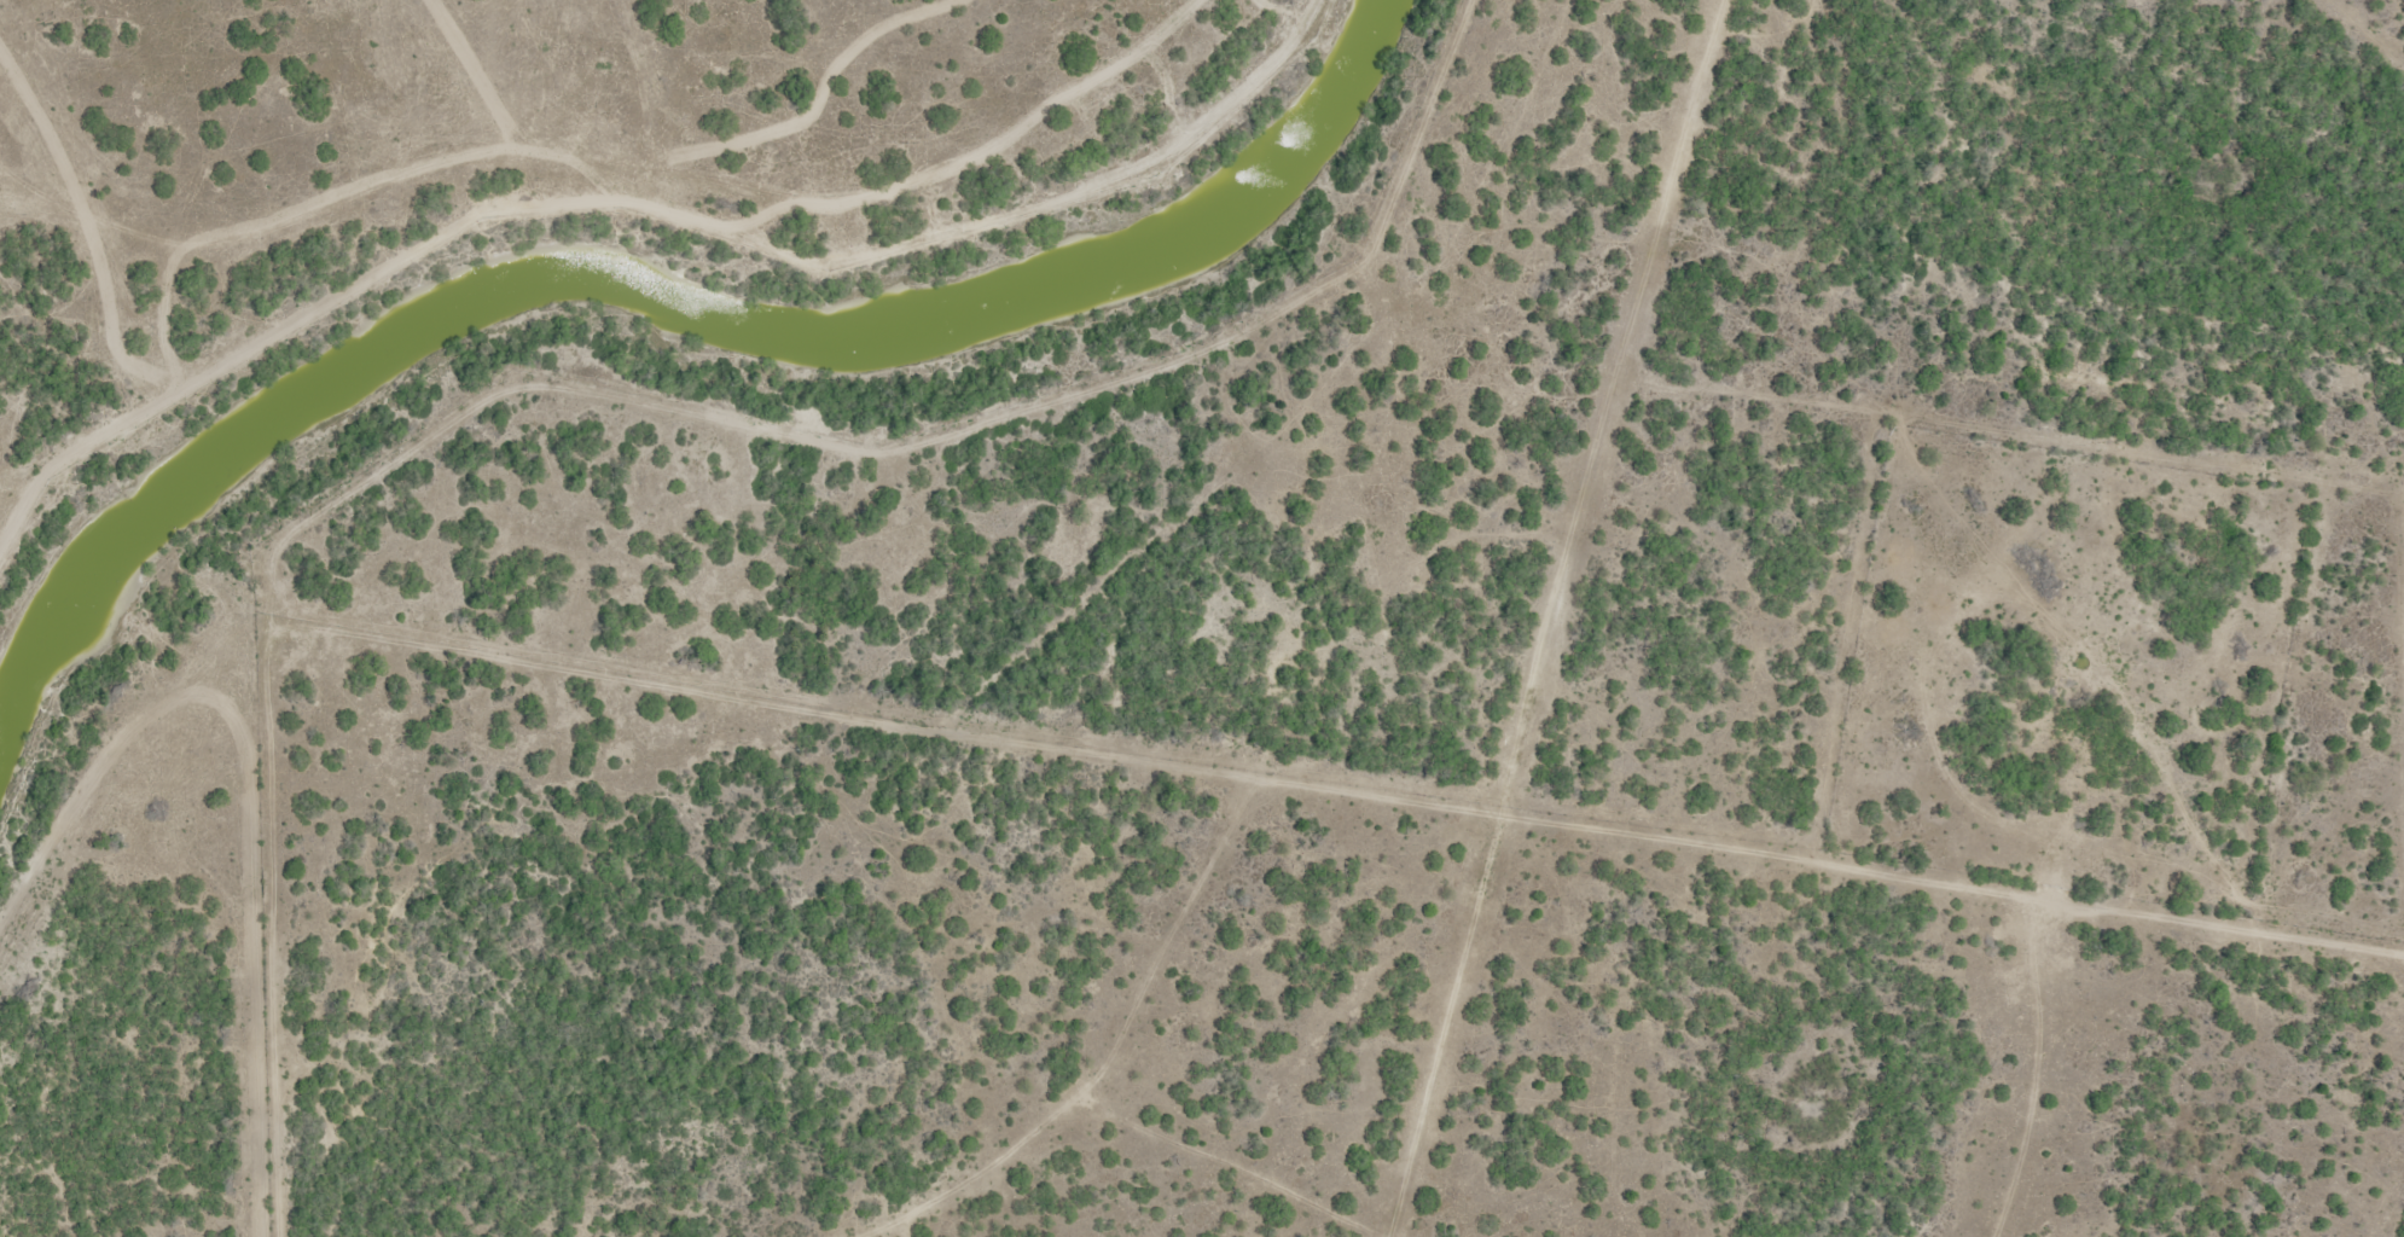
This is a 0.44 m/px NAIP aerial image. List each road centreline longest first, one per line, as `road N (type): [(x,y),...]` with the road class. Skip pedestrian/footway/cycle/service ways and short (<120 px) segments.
road 1 (residential): [(1425,1236),(1539,826),(1637,780),(2403,903)]
road 2 (residential): [(0,105),(83,188),(192,228),(719,159),(1041,66),(1144,0)]

